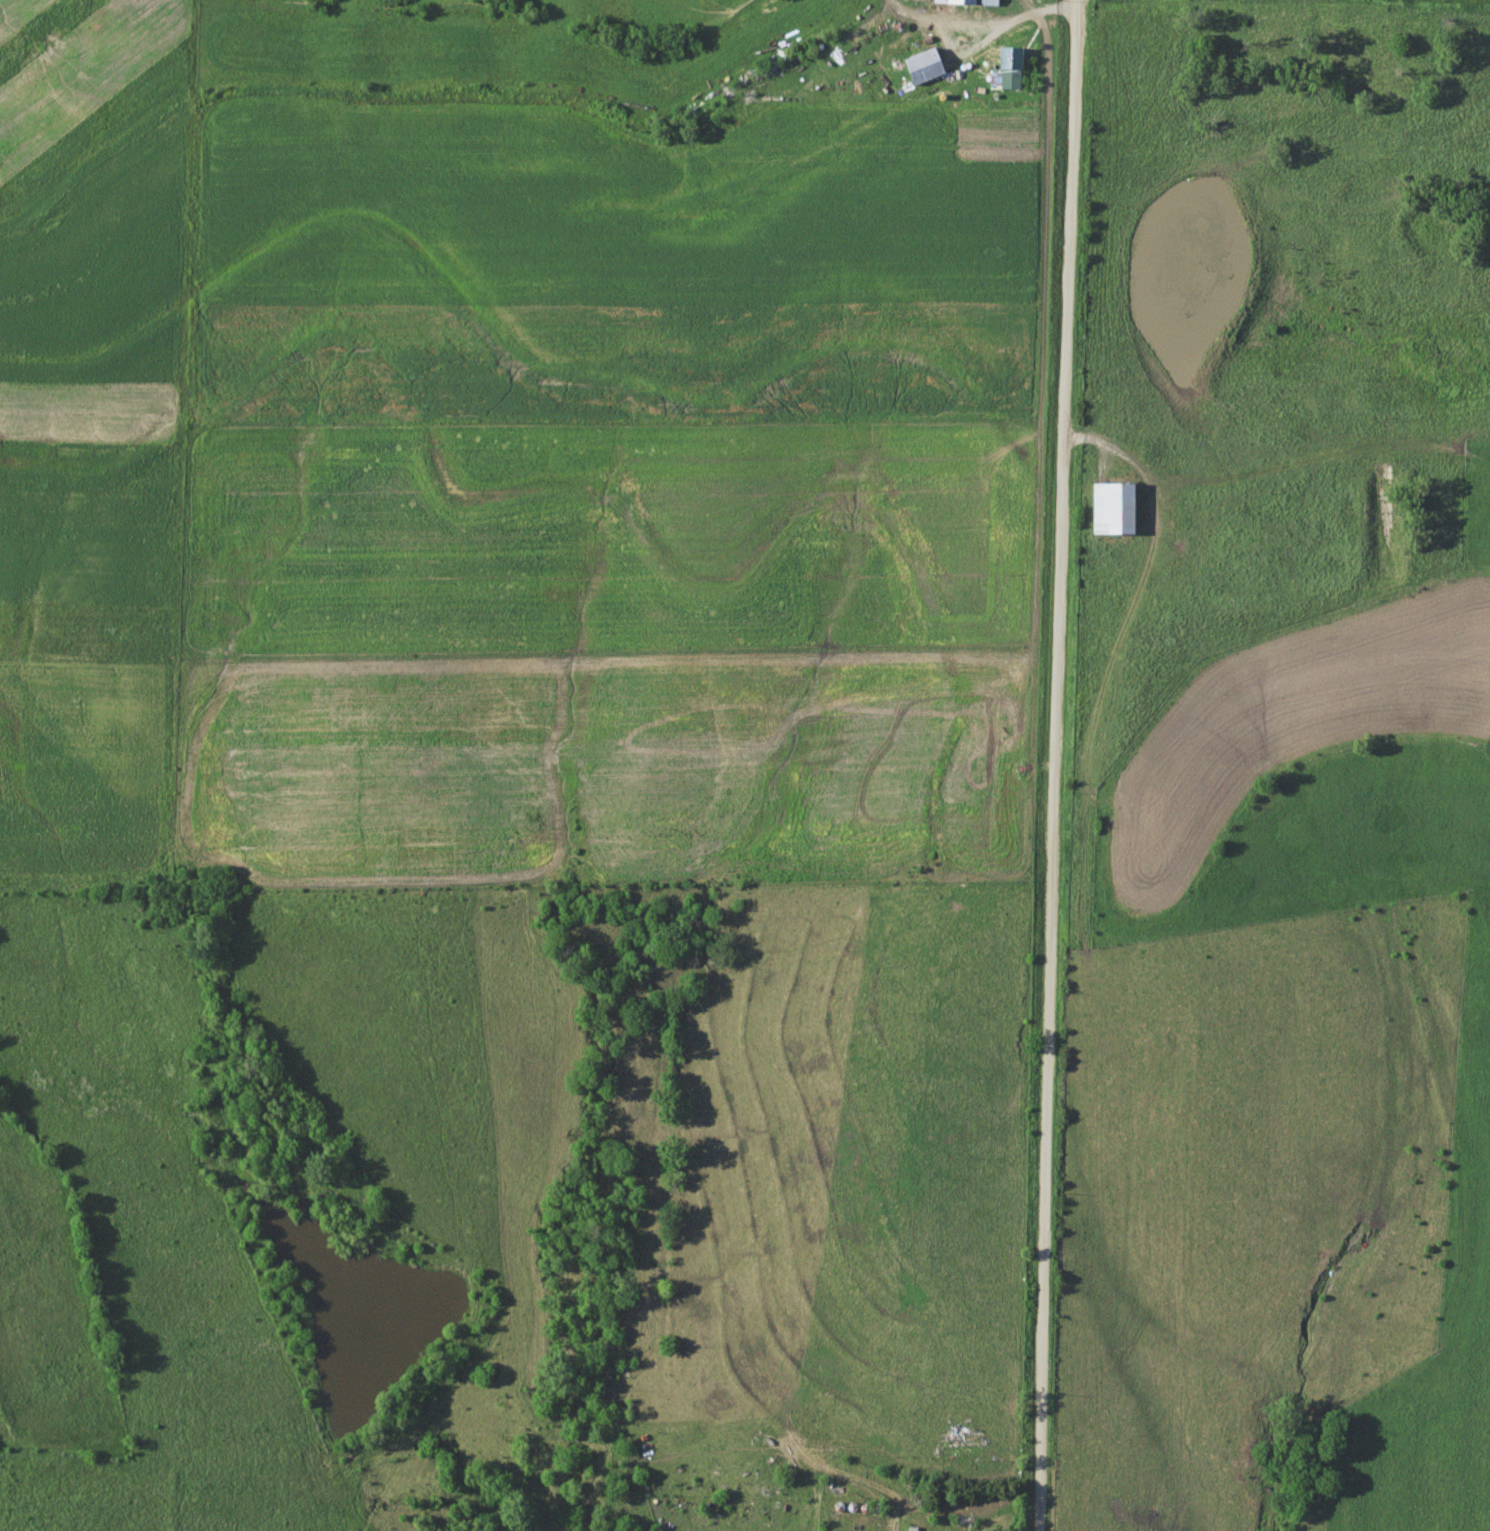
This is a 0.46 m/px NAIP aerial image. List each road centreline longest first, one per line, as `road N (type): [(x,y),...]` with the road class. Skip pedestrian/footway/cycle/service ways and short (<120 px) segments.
road 1 (residential): [(1040,1530),(1075,0)]

